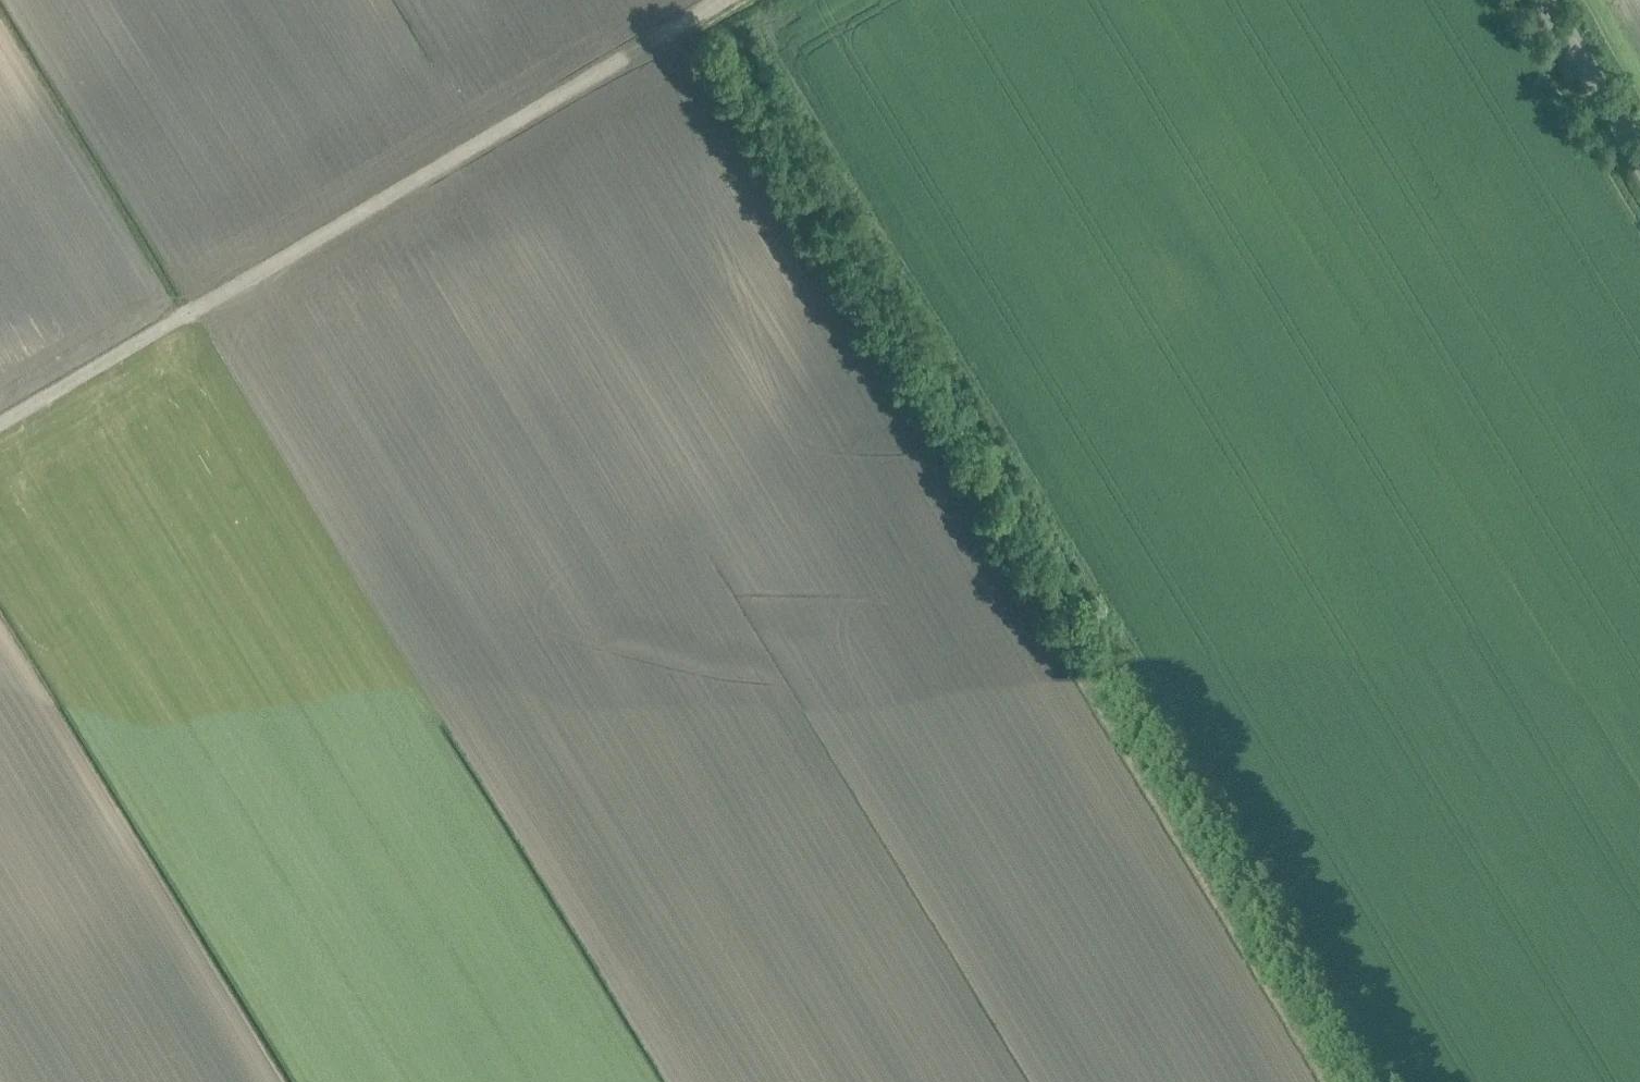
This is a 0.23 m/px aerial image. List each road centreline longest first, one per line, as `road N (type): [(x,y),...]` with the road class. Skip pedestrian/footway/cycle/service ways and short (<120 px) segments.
road 1 (tertiary): [(1639,170),(1536,0)]

